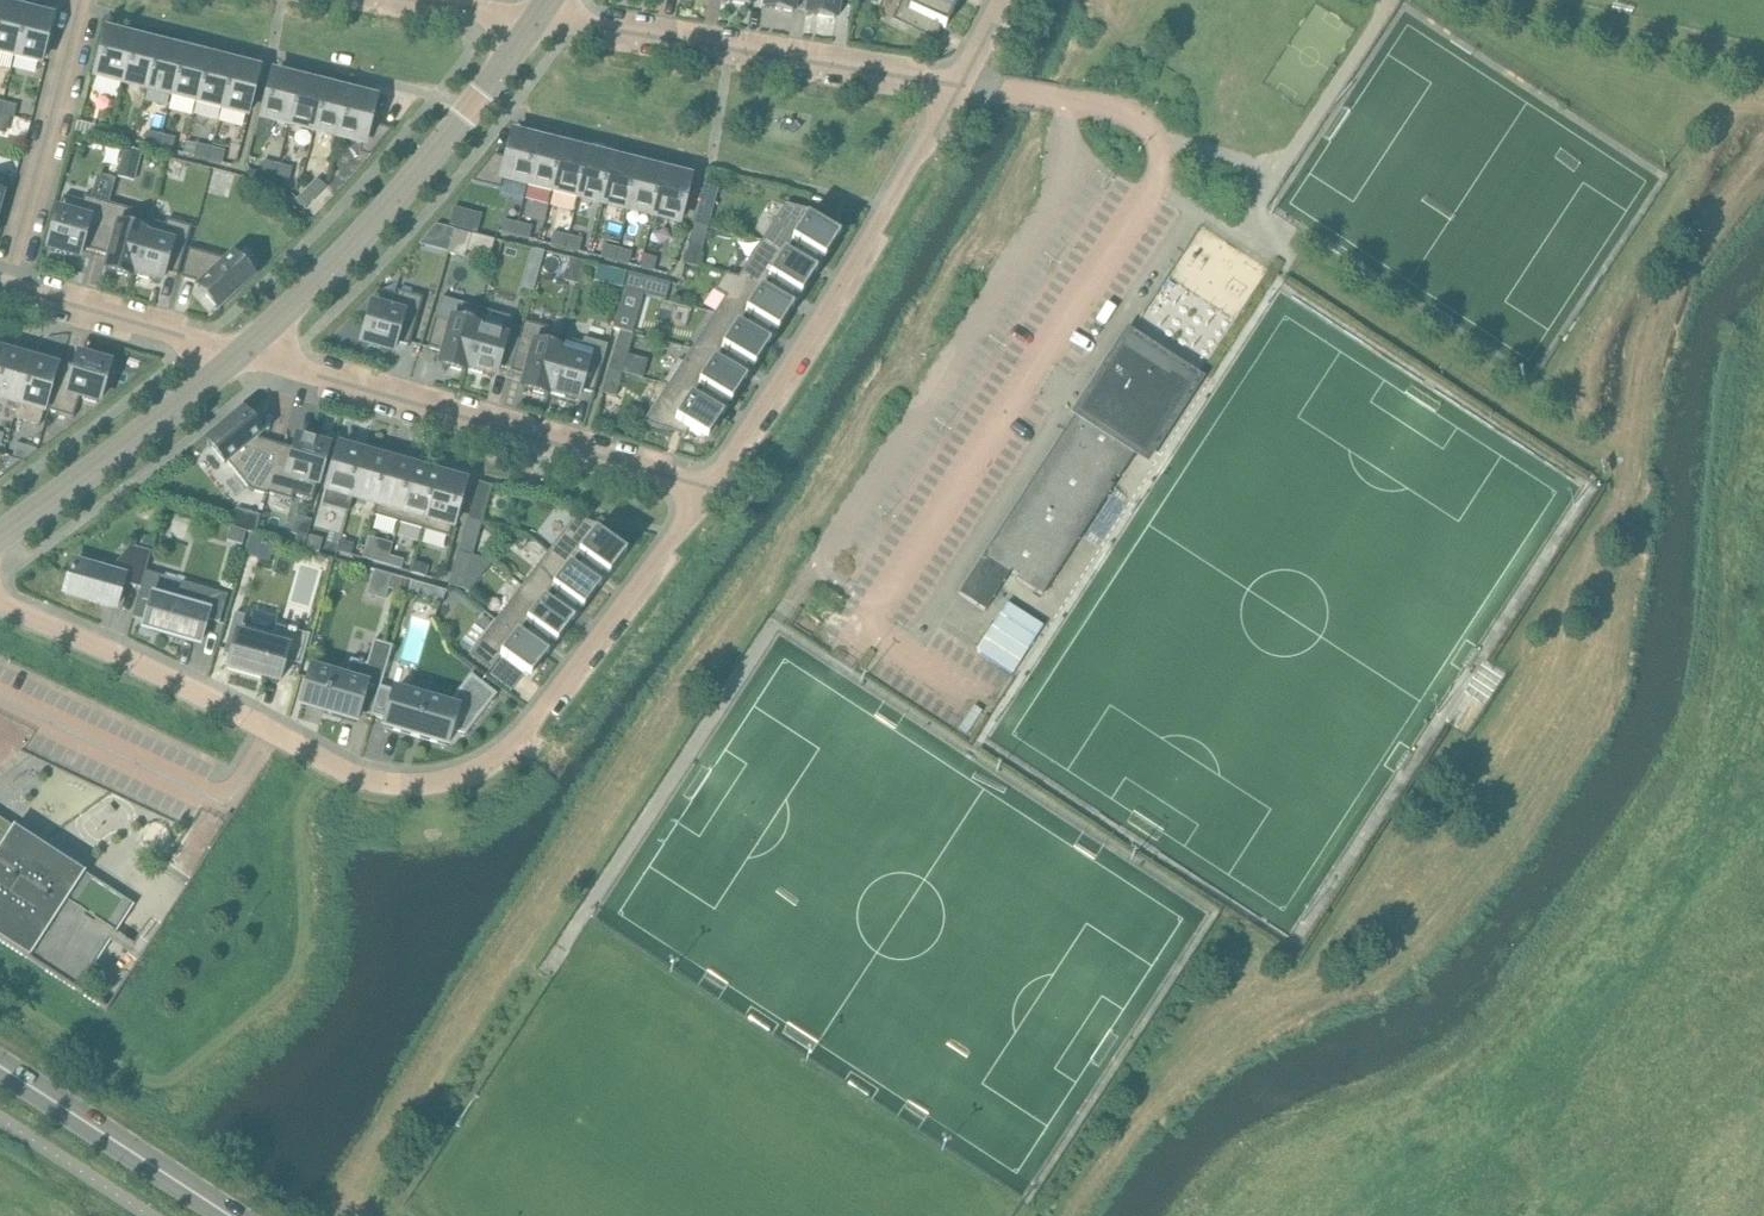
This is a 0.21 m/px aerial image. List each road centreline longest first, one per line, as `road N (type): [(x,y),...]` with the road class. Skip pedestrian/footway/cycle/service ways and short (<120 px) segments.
road 1 (residential): [(0,603),(194,689),(338,768),(379,784),(425,786),(465,777),(509,751),(712,488)]
road 2 (residential): [(712,488),(242,353)]
road 3 (residential): [(712,488),(962,86)]
road 4 (unclassified): [(242,353),(368,230),(539,19)]
road 5 (residential): [(539,19),(962,86)]
road 6 (unclassified): [(0,536),(242,353)]
road 7 (residential): [(6,285),(82,0)]
road 8 (tertiary): [(231,1215),(0,1066)]
road 9 (residential): [(242,353),(6,285)]
road 10 (residential): [(418,0),(539,19)]

